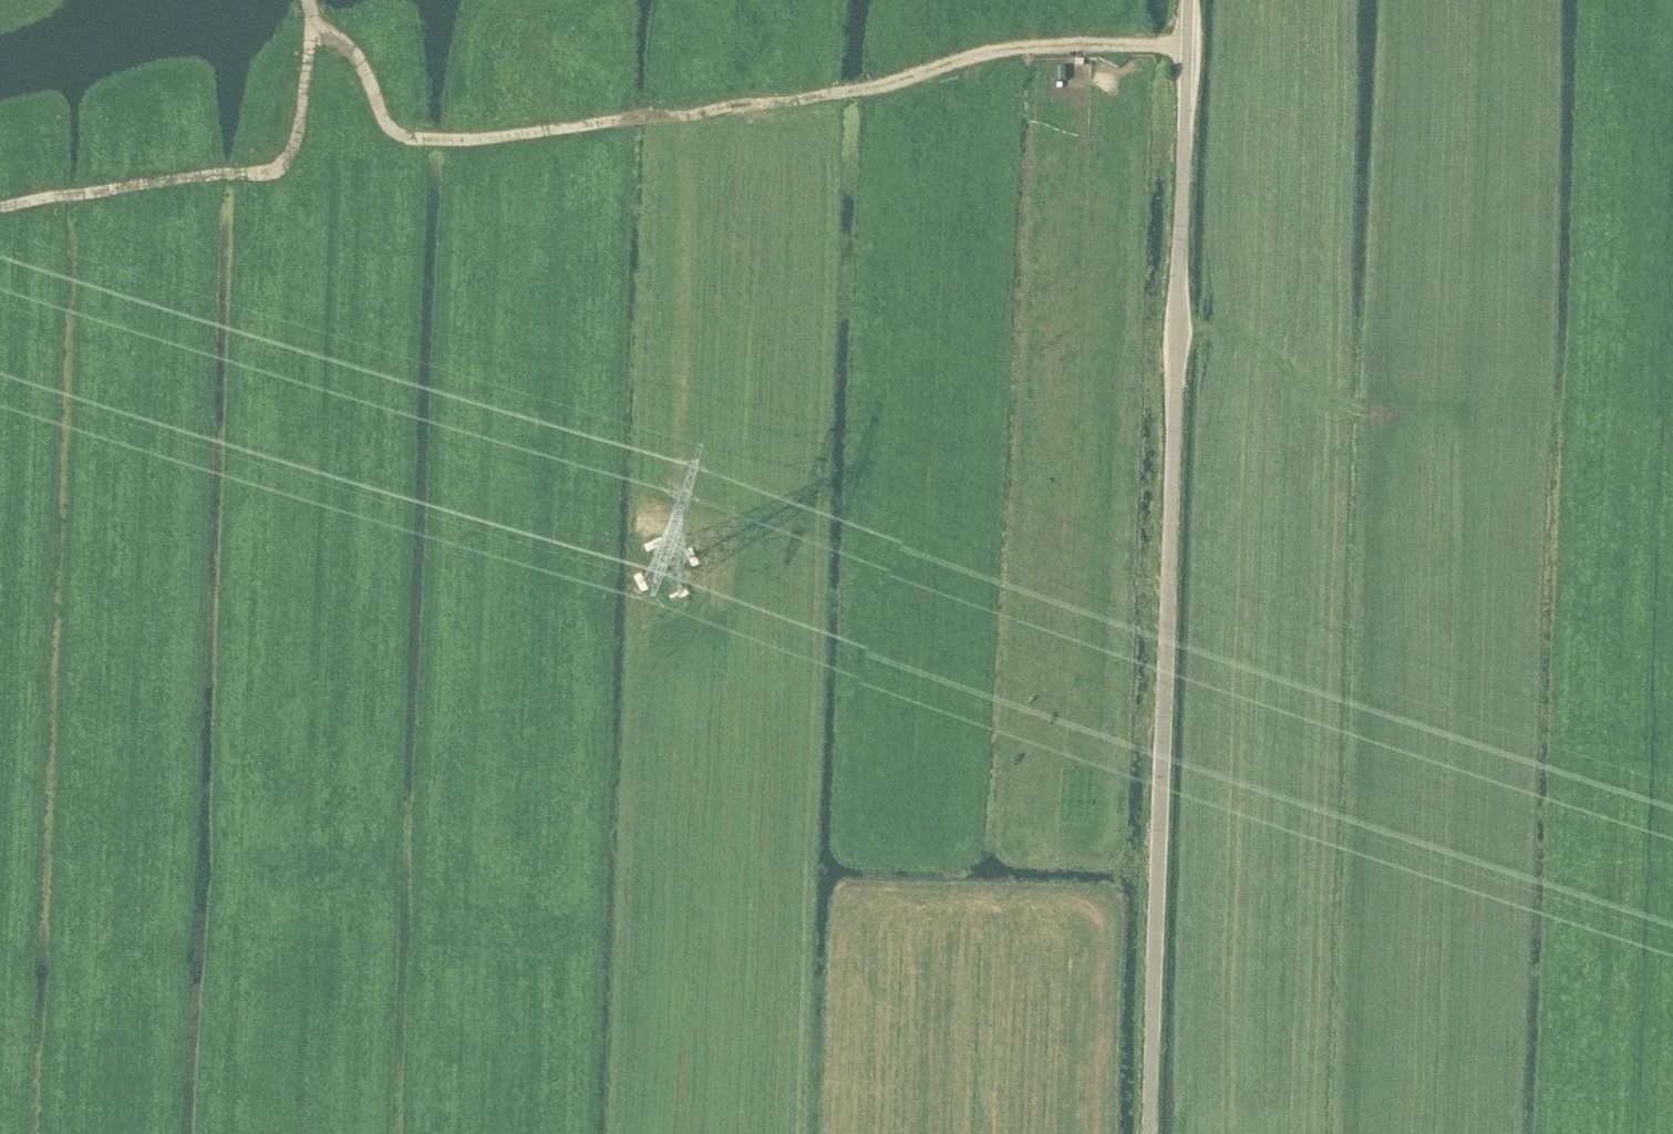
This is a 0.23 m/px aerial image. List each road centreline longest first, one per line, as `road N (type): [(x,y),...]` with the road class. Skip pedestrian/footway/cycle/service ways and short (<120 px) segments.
road 1 (unclassified): [(1149,1133),(1189,0)]
road 2 (track): [(1189,47),(994,47),(931,65),(885,89),(418,140),(398,136),(383,119),(351,49),(317,24),(309,0)]
road 3 (track): [(0,204),(260,169),(295,134),(317,24)]
road 4 (track): [(1516,408),(1338,404),(1222,333),(1178,328)]

